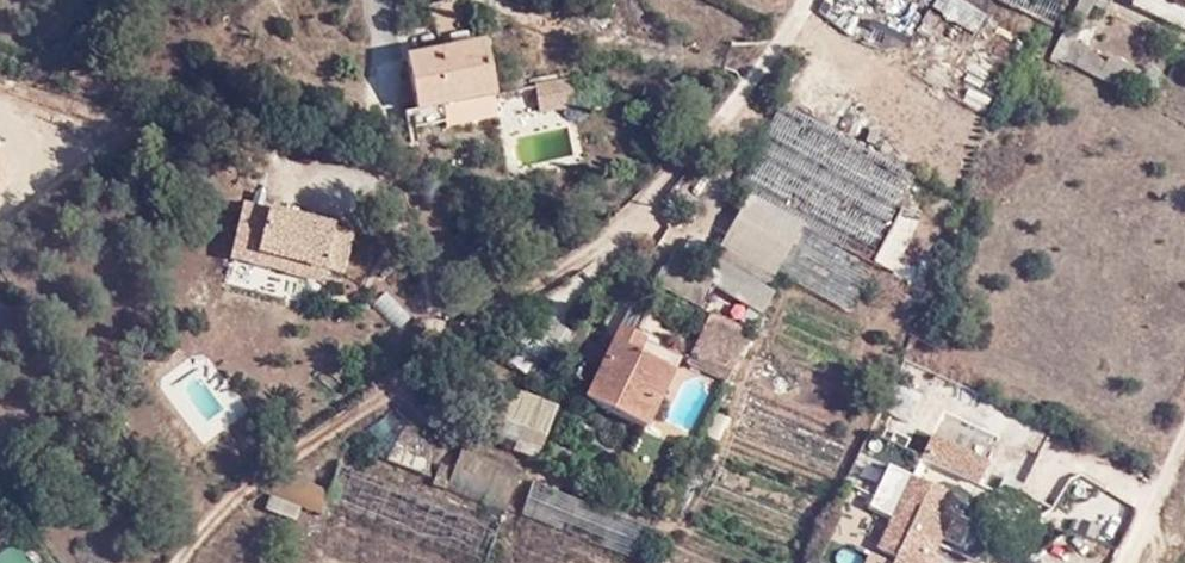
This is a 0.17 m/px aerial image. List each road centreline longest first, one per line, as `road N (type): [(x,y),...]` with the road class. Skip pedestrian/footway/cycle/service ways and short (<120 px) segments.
road 1 (residential): [(187,562),(247,481),(391,380),(608,252),(815,0)]
road 2 (track): [(1184,445),(1132,562)]

